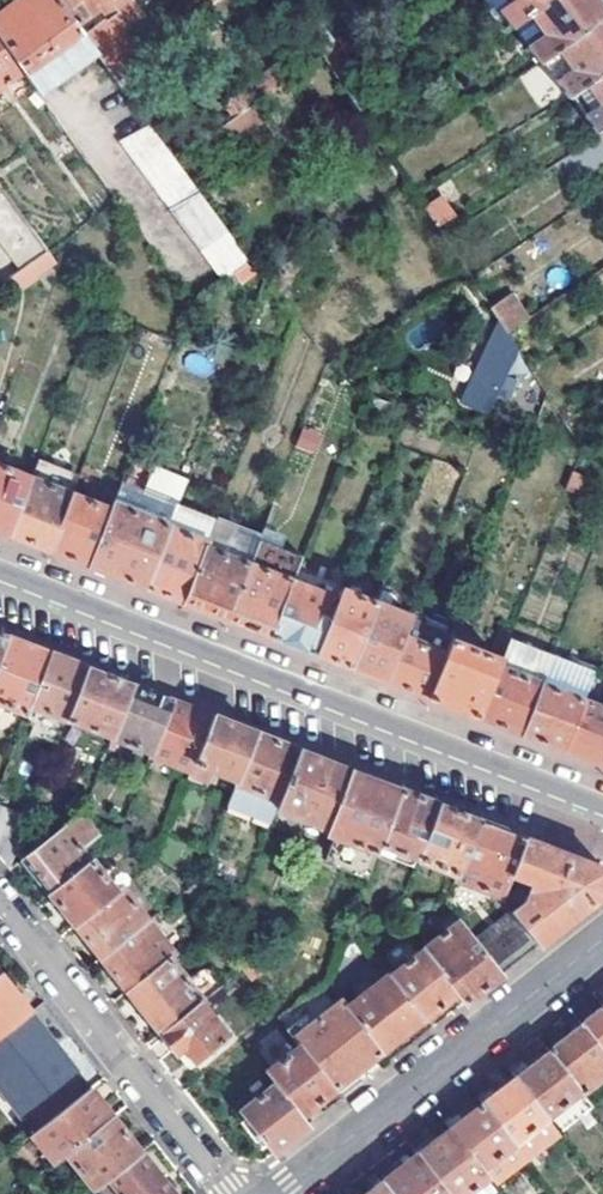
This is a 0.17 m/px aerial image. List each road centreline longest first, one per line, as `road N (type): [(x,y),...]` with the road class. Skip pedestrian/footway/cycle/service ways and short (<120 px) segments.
road 1 (tertiary): [(0,574),(602,806)]
road 2 (residential): [(278,1193),(602,939)]
road 3 (residential): [(231,1193),(0,902)]

